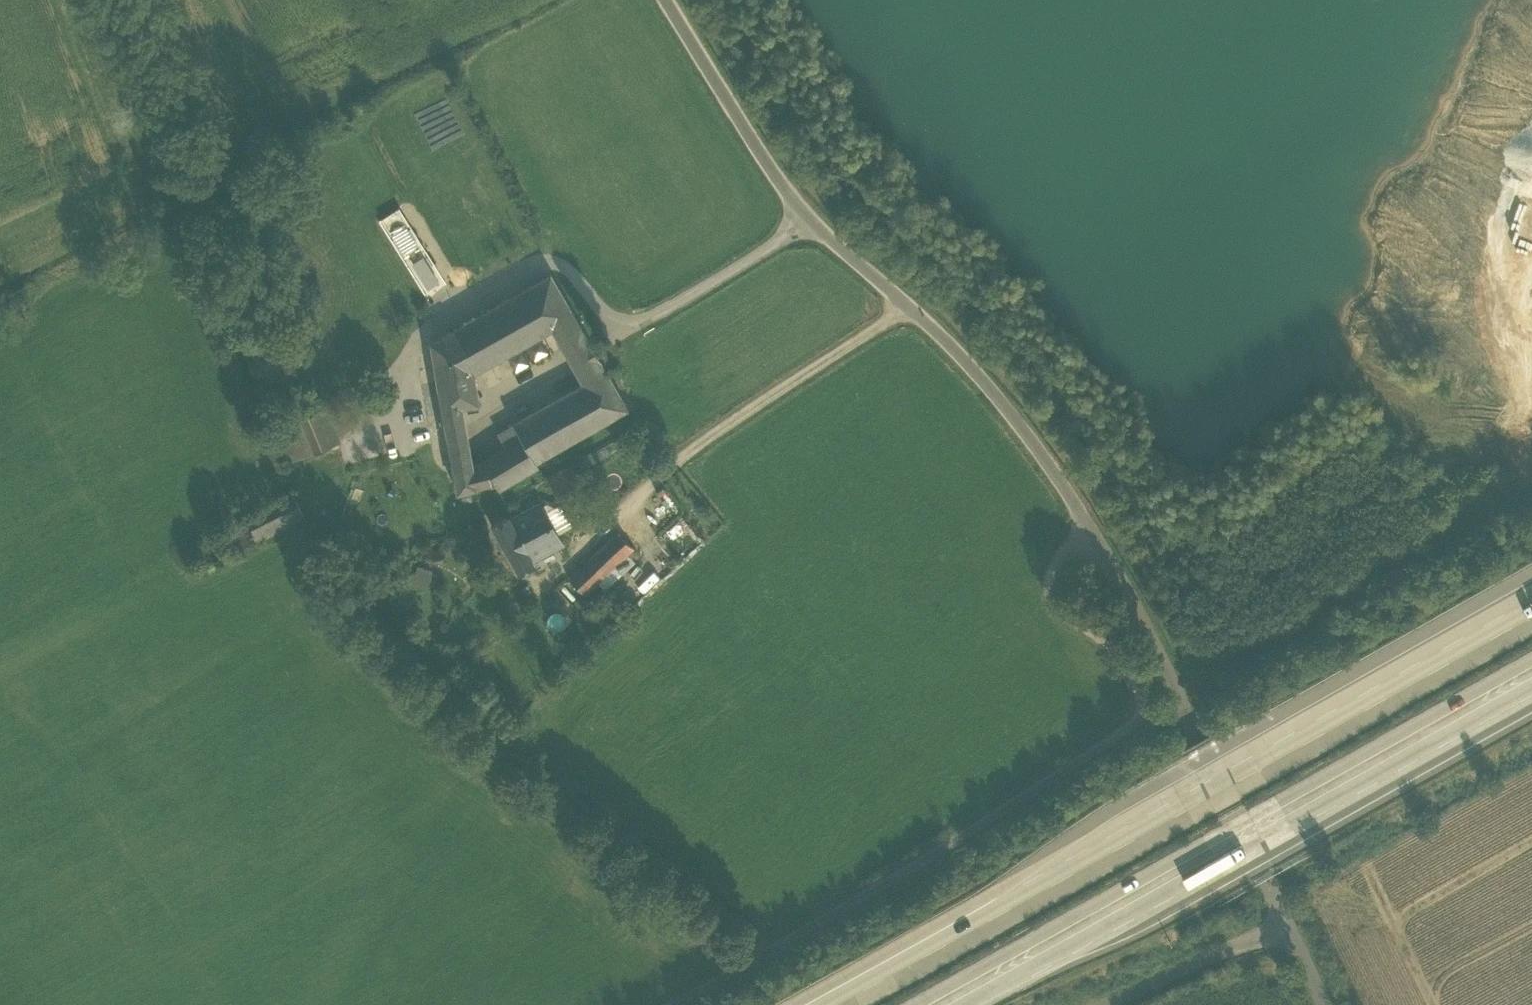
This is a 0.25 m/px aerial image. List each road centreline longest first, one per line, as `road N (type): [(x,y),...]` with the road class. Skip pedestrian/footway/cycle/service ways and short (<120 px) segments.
road 1 (unclassified): [(666,0),(772,176),(964,359),(1083,520),(1291,928)]
road 2 (motorway): [(1531,612),(826,1004)]
road 3 (track): [(664,1004),(975,828),(1134,720),(1141,694),(1129,667),(1053,596),(1061,557),(1083,520)]
road 4 (motorway): [(930,1004),(1531,667)]
road 5 (track): [(0,670),(209,566)]
road 6 (unclassified): [(1291,928),(1113,1004)]

